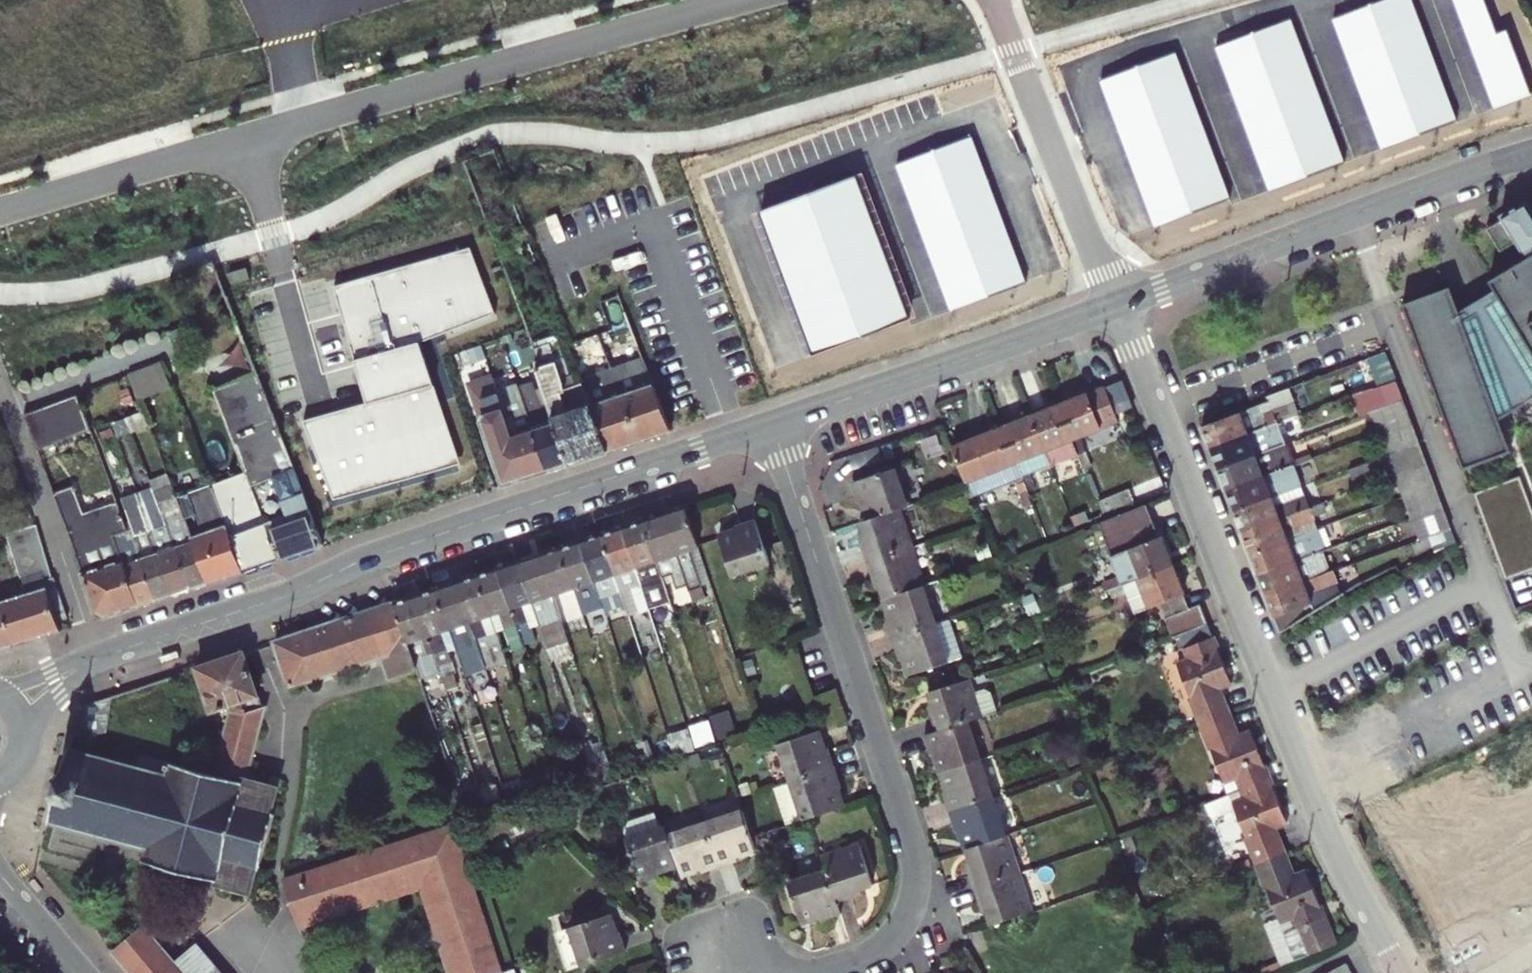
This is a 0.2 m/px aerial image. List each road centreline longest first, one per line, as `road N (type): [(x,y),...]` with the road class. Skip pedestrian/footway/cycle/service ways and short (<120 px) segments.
road 1 (residential): [(1116,305),(1328,836),(1400,972)]
road 2 (secondary): [(97,660),(292,594),(365,558),(772,424)]
road 3 (residential): [(772,424),(914,873),(909,905),(889,936),(859,956),(803,972)]
road 4 (residential): [(743,0),(248,139)]
road 5 (secondary): [(1116,305),(1531,155)]
road 6 (secondary): [(772,424),(1116,305)]
road 7 (residential): [(996,0),(1116,305)]
road 8 (residential): [(0,391),(97,660)]
road 9 (residential): [(248,139),(0,214)]
road 10 (unclassified): [(248,139),(285,269)]

